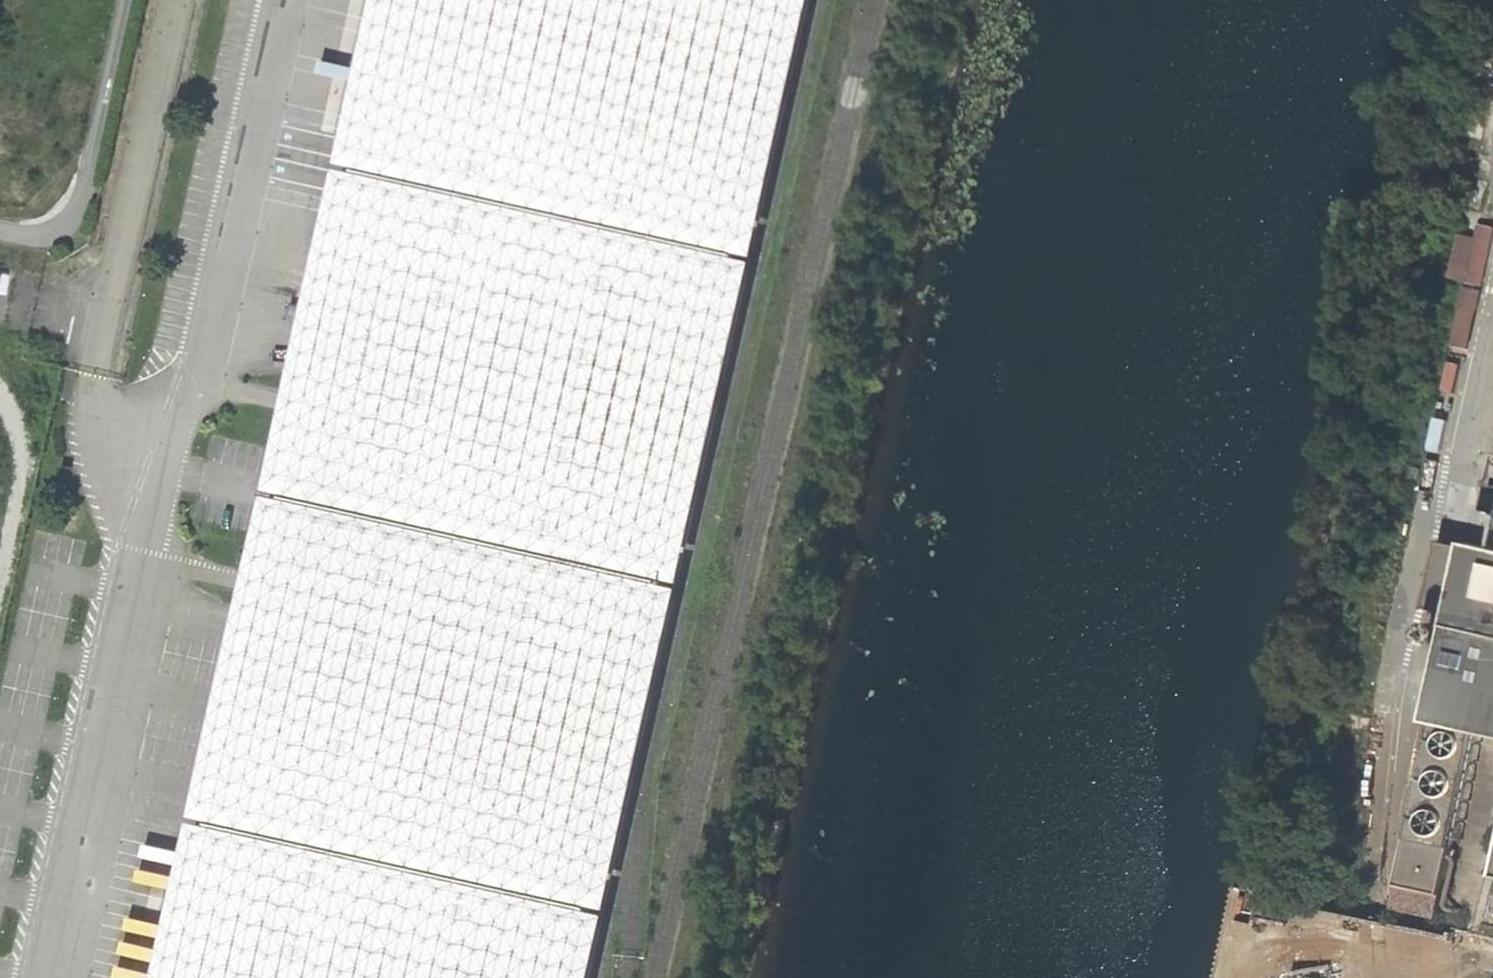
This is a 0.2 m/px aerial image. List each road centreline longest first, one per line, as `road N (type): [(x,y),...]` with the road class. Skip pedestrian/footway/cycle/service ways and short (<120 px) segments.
road 1 (unclassified): [(177,0),(96,353)]

